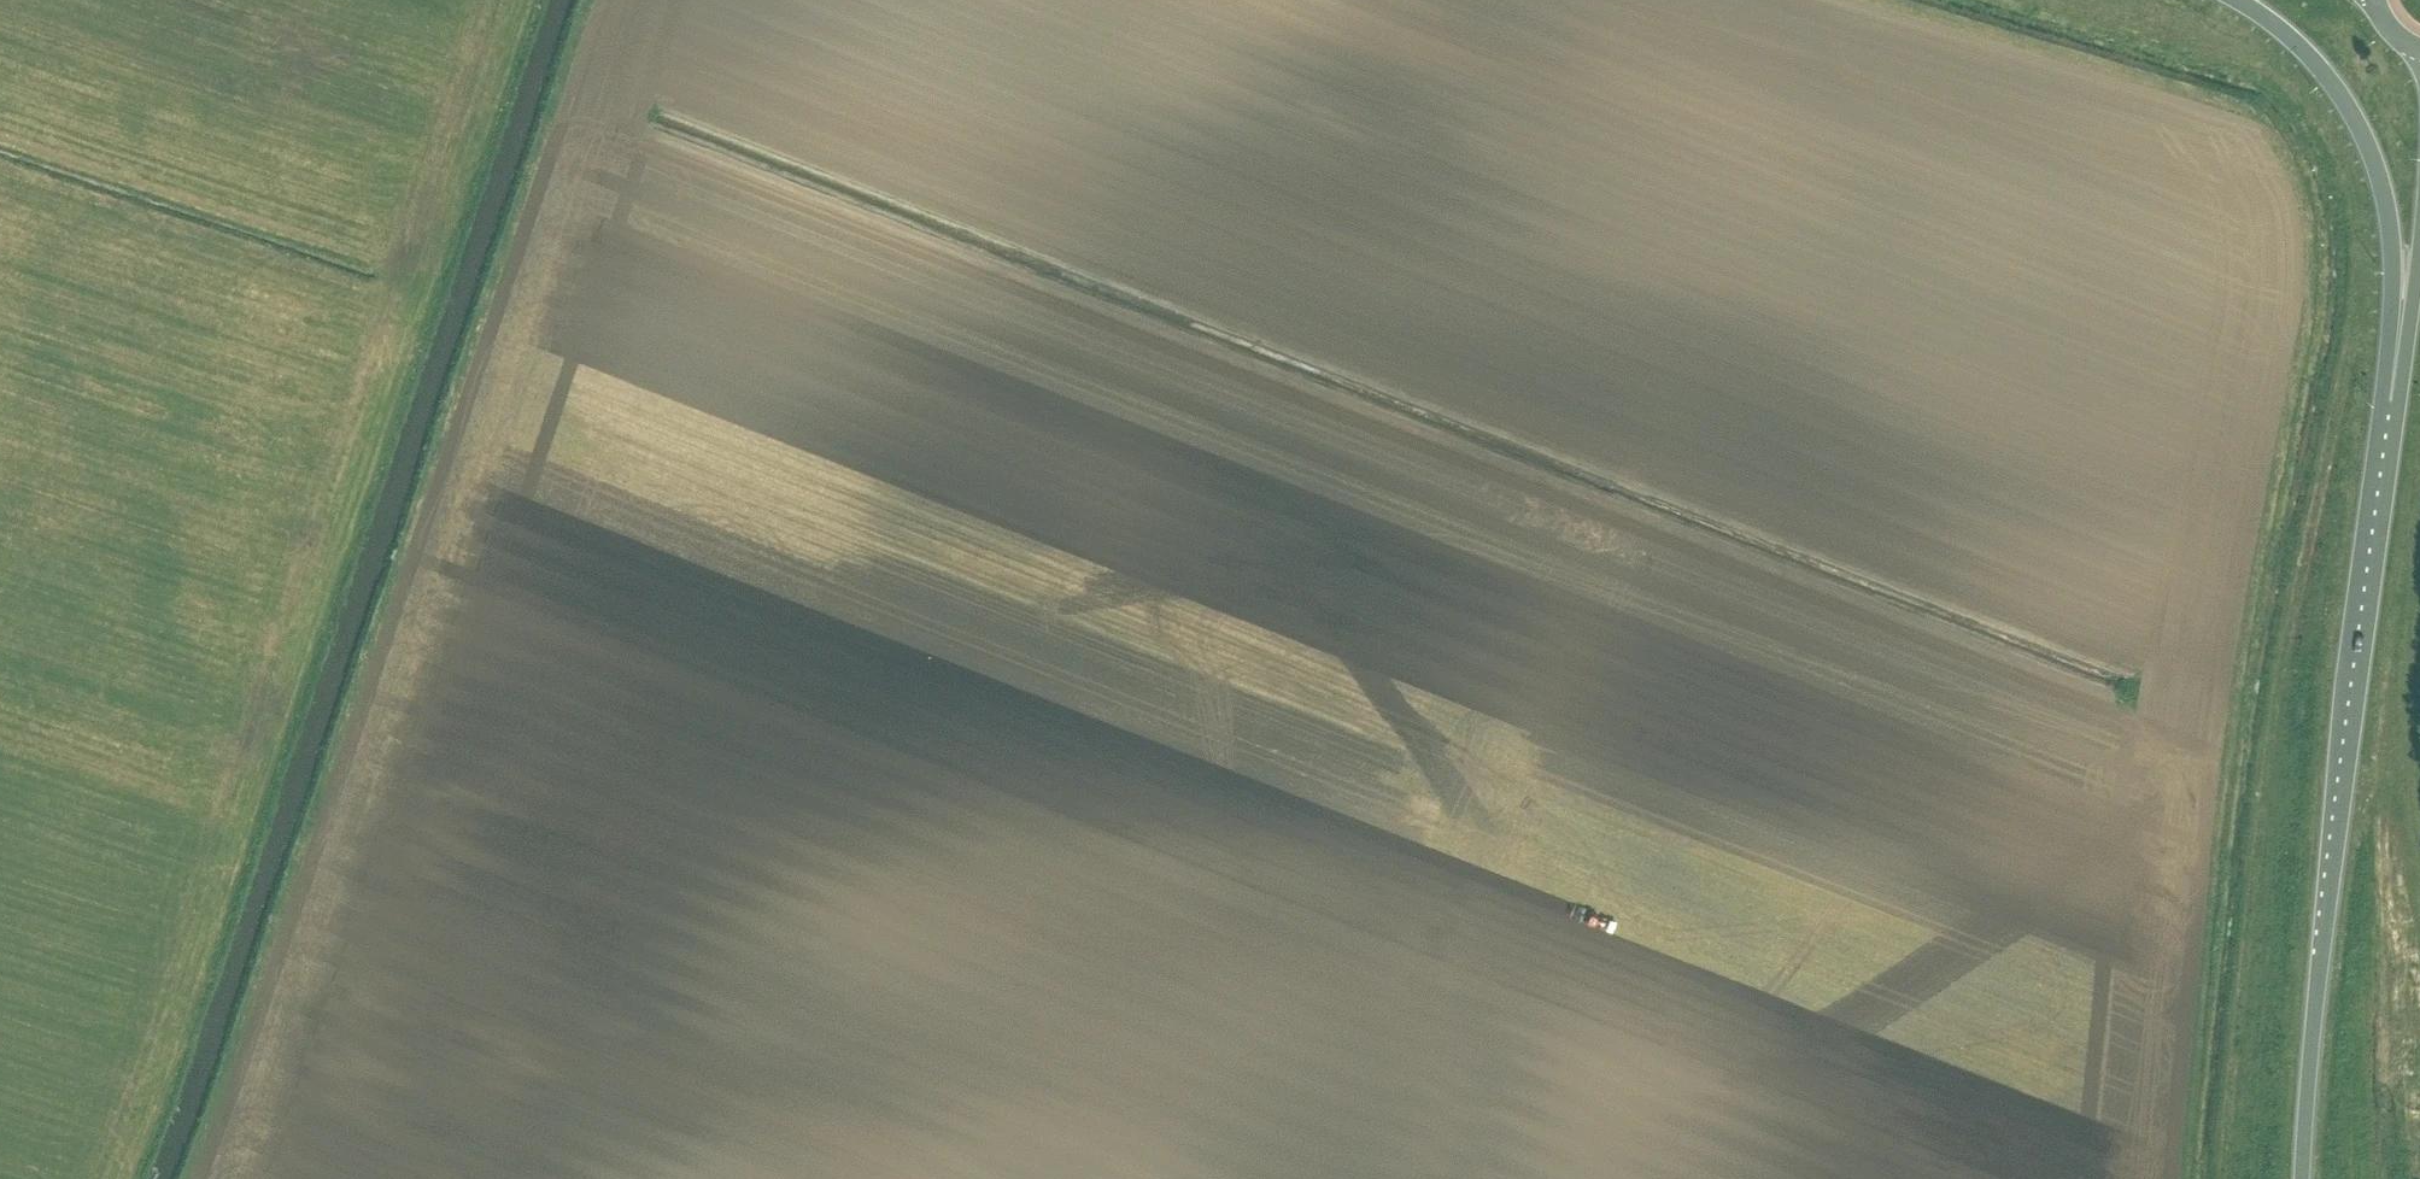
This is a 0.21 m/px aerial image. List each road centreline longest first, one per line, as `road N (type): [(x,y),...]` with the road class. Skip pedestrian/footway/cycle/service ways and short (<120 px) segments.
road 1 (trunk): [(2381,528),(2320,969),(2303,1178)]
road 2 (trunk): [(2235,0),(2277,25),(2325,72),(2378,171),(2393,267),(2381,528)]
road 3 (trunk): [(2419,243),(2381,528)]
road 4 (track): [(1423,1178),(1465,1059)]

